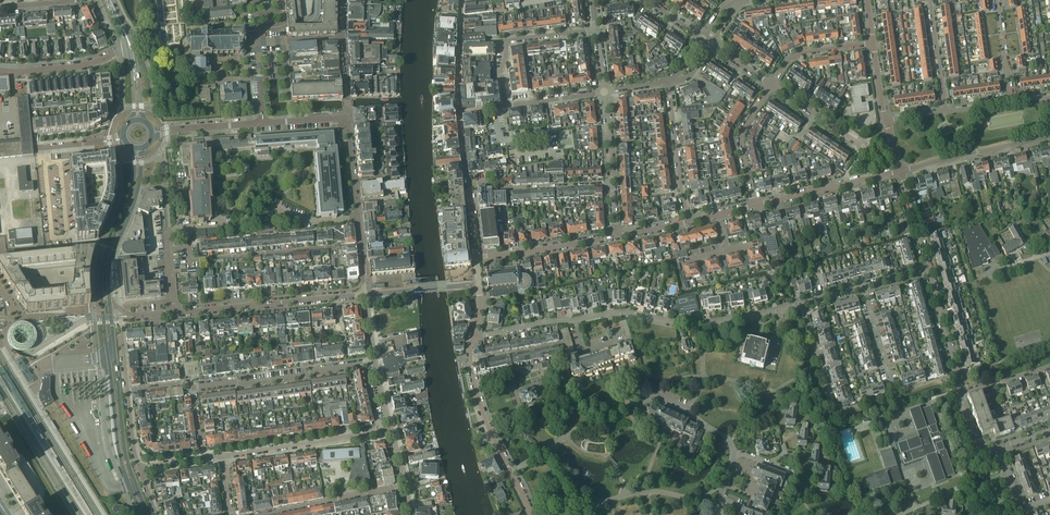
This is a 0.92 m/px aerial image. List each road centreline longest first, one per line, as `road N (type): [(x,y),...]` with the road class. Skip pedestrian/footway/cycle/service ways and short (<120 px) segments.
road 1 (residential): [(473,338),(608,314),(716,322),(802,305)]
road 2 (secondary): [(109,247),(101,285),(116,431),(141,514)]
road 3 (secondary): [(148,514),(126,456),(109,301)]
road 4 (residential): [(361,245),(189,260),(188,248),(167,250)]
road 5 (residential): [(510,472),(578,427),(657,397),(688,409)]
road 6 (residential): [(172,313),(364,295)]
road 7 (residential): [(193,388),(375,361)]
road 8 (residential): [(224,456),(391,430)]
road 9 (residential): [(505,106),(505,44),(597,30)]
road 10 (residential): [(901,171),(1049,135)]
road 11 (residential): [(754,205),(901,171)]
road 12 (residential): [(262,514),(407,487)]
road 13 (residential): [(684,222),(668,82)]
road 14 (residential): [(477,257),(615,236)]
road 15 (residential): [(959,397),(927,269)]
road 16 (residential): [(754,205),(740,134),(772,84)]
road 17 (residential): [(128,49),(83,65),(0,71)]
road 18 (unclassified): [(263,123),(255,0)]
road 19 (residential): [(510,472),(486,422),(470,360)]

